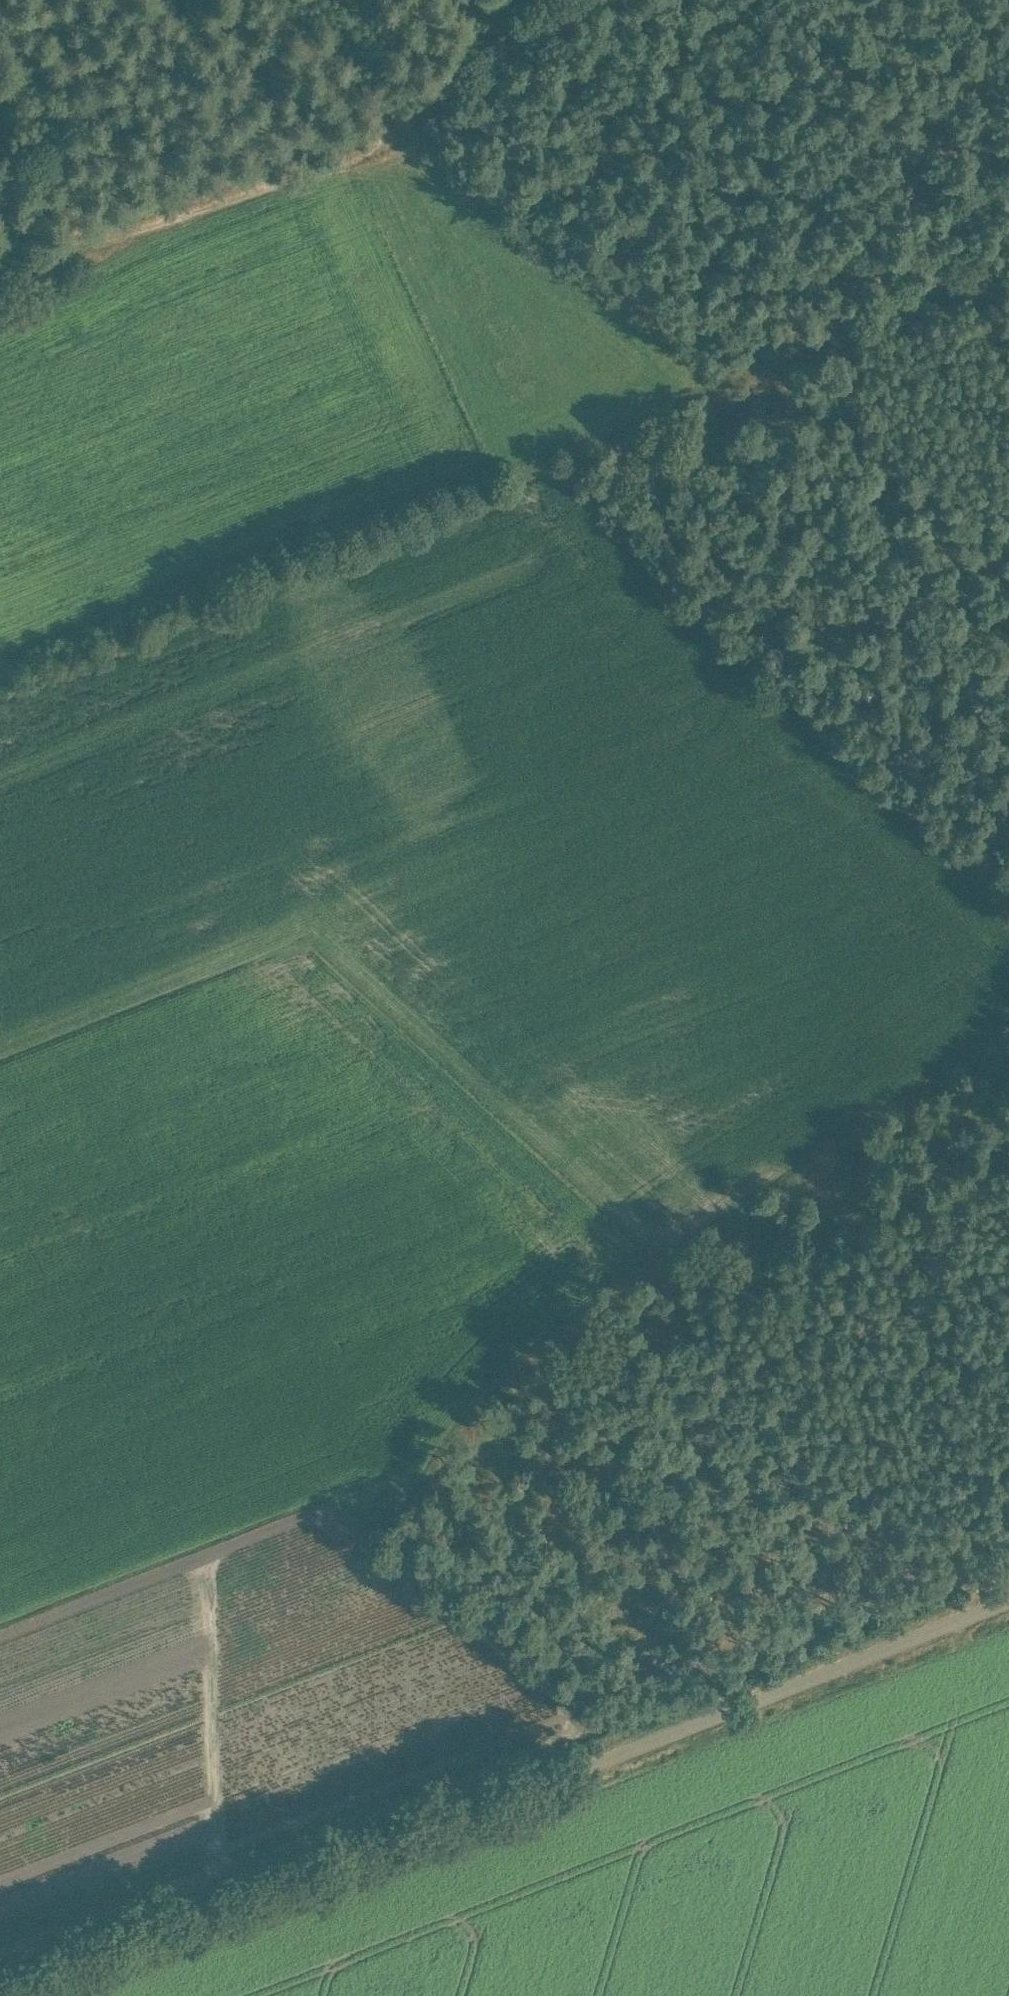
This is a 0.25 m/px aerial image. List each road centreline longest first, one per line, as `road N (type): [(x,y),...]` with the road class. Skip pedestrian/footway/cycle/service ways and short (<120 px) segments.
road 1 (unclassified): [(0,1982),(1008,1601)]

